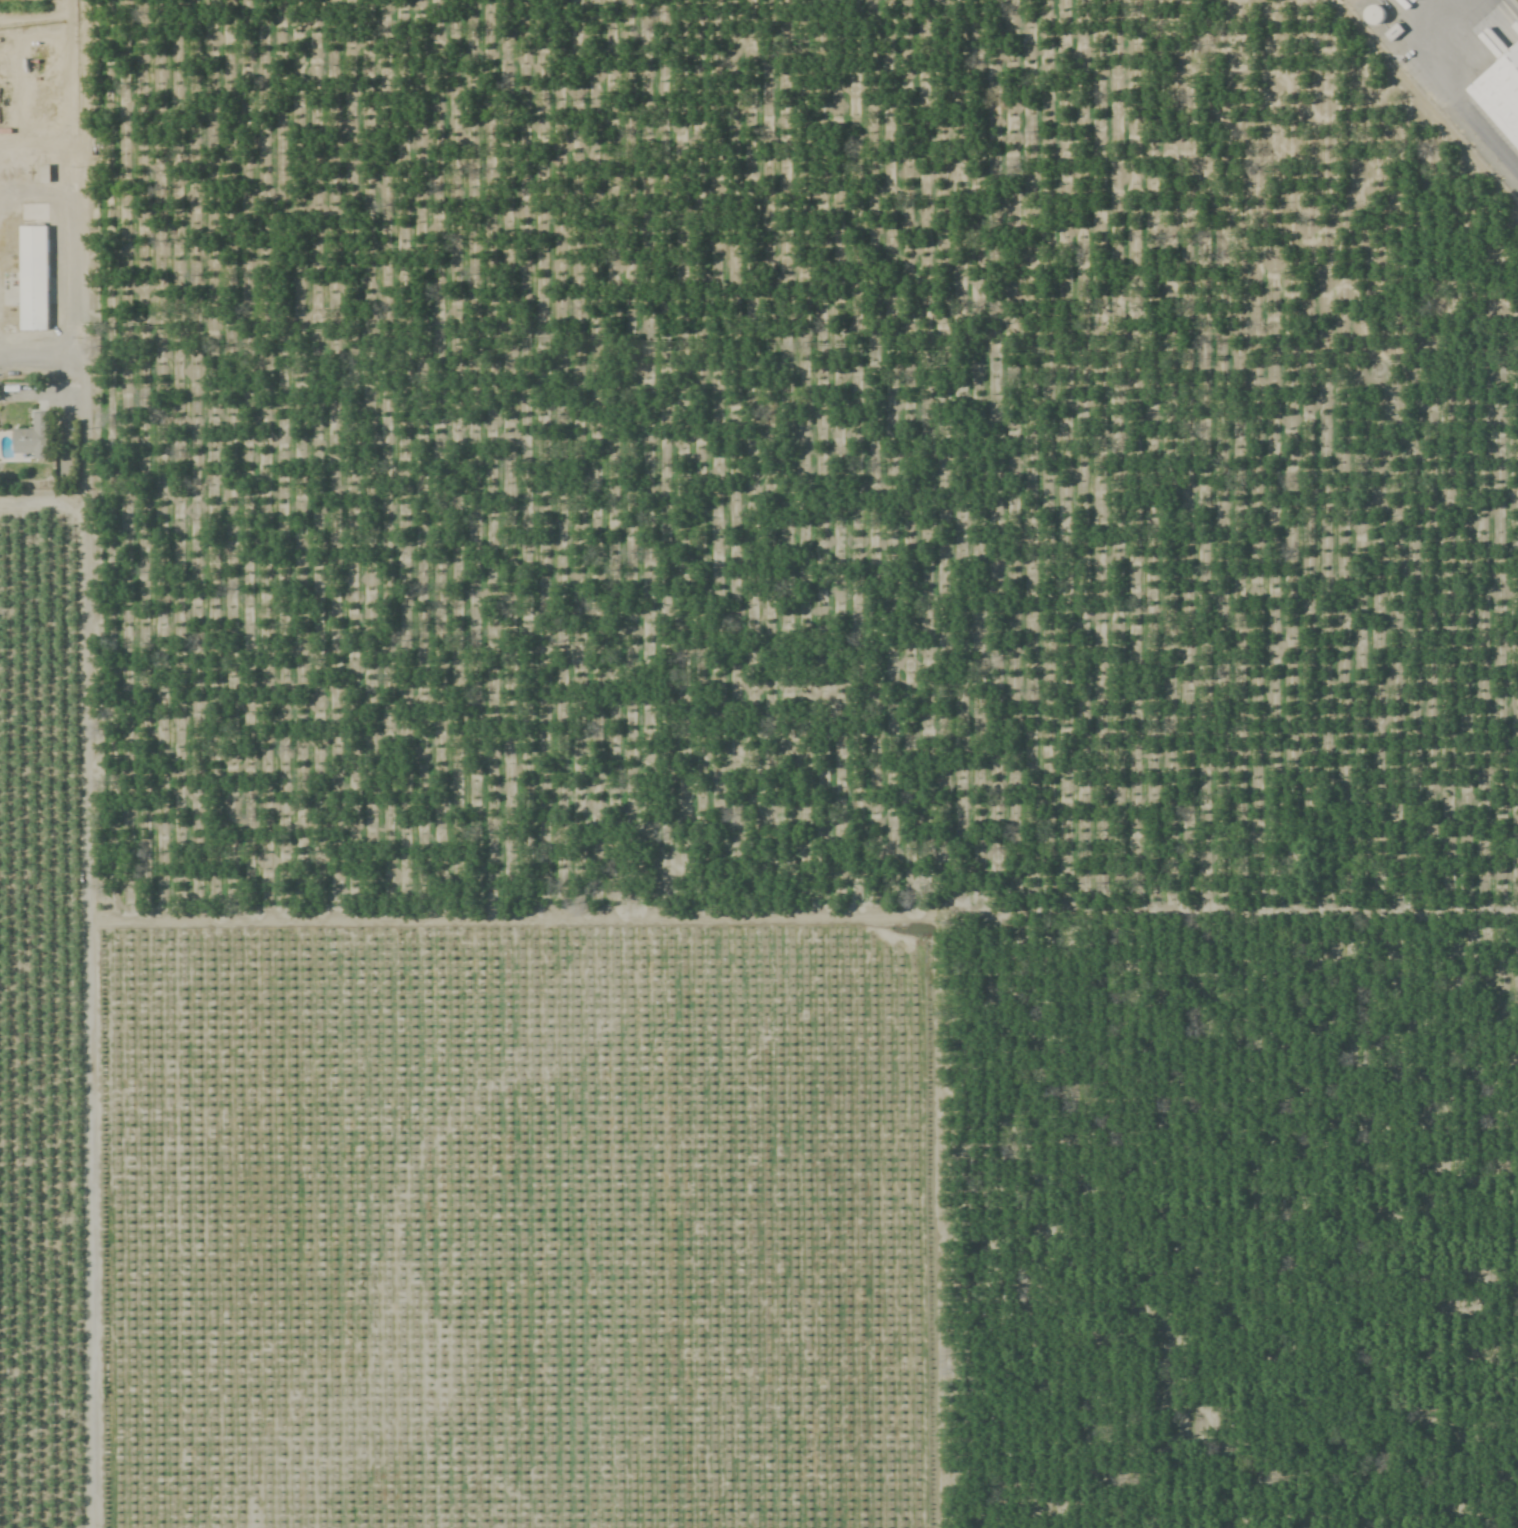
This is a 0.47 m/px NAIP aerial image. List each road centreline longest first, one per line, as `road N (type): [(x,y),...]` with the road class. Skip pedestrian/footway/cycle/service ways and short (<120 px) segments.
road 1 (residential): [(91,1527),(78,142)]

